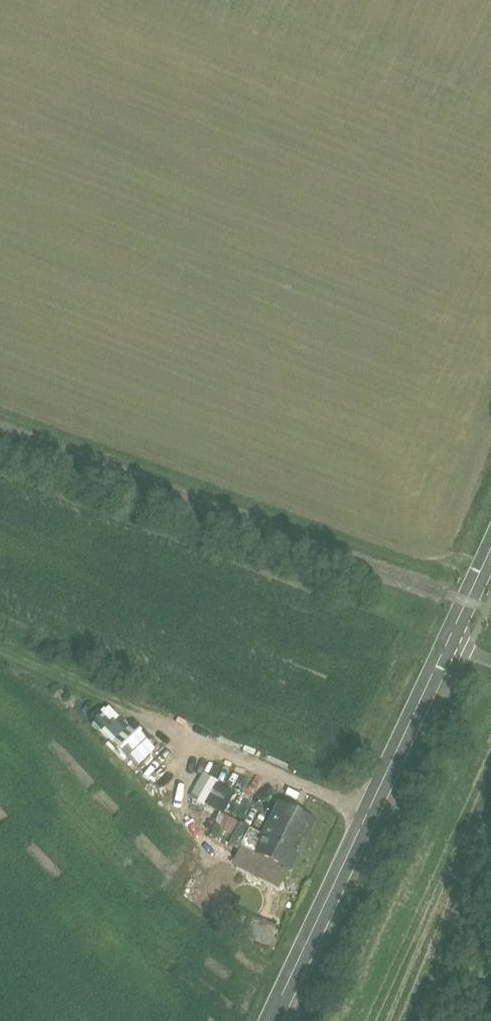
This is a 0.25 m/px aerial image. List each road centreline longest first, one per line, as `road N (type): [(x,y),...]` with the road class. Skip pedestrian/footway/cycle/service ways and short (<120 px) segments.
road 1 (tertiary): [(457,632),(275,1020)]

